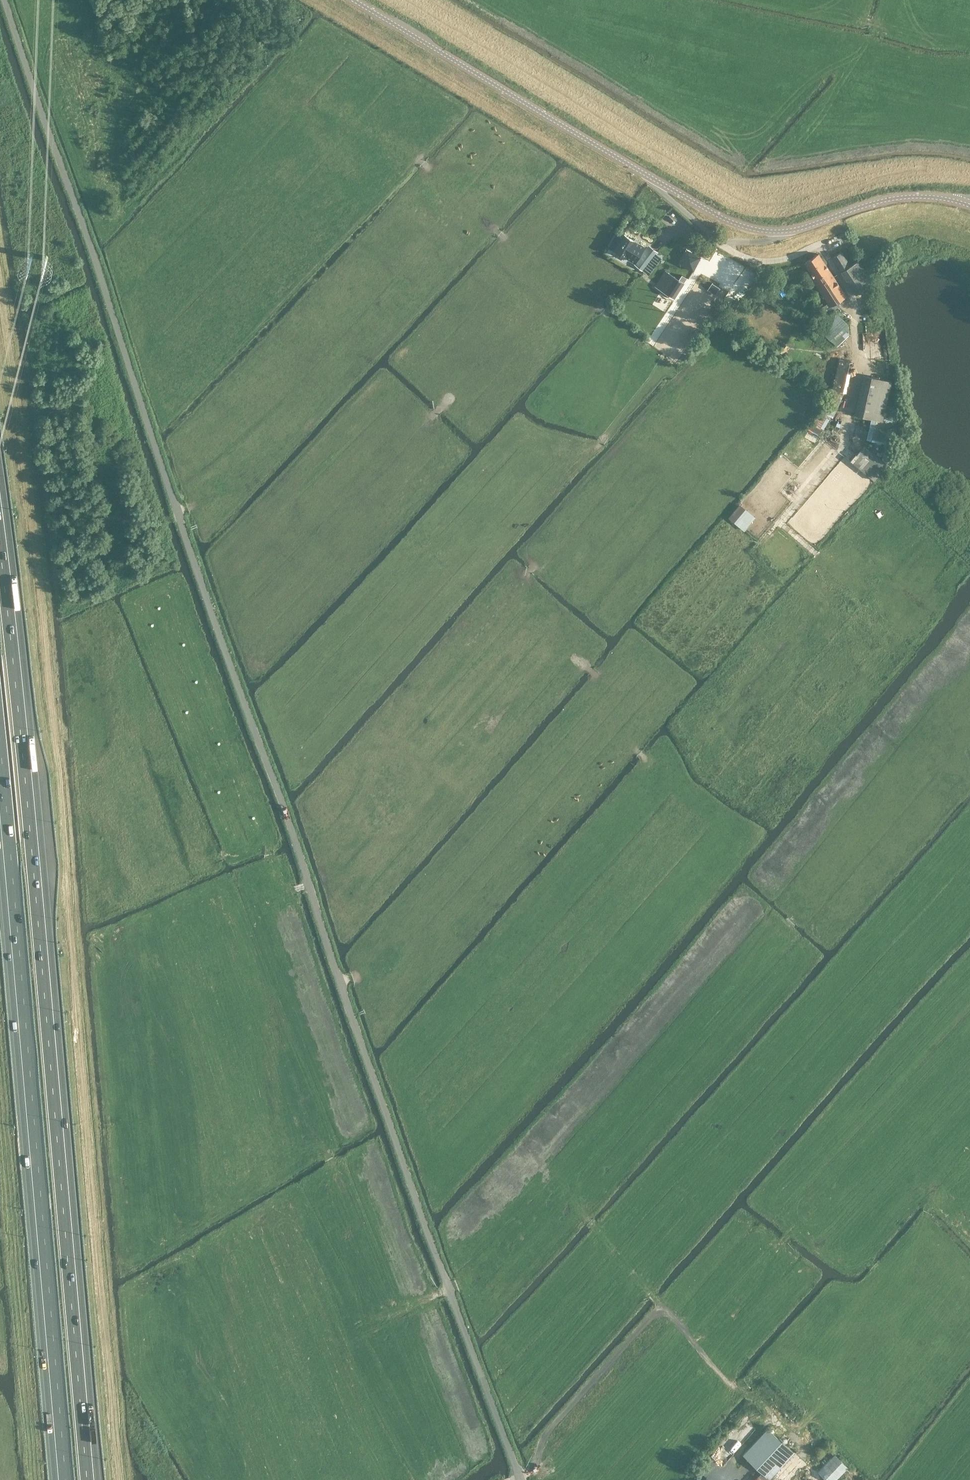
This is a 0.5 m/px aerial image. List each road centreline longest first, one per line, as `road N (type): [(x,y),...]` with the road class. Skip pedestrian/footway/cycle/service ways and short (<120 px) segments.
road 1 (unclassified): [(520,1479),(350,1014),(5,0)]
road 2 (motorway): [(91,1479),(0,523)]
road 3 (motorway): [(0,789),(62,1479)]
road 4 (tertiary): [(949,199),(888,199),(788,230),(737,224),(354,0)]
road 5 (track): [(715,240),(738,256),(779,259),(819,246),(857,306)]
road 6 (track): [(649,176),(715,240),(760,241),(788,230)]
road 7 (track): [(715,240),(649,342)]

